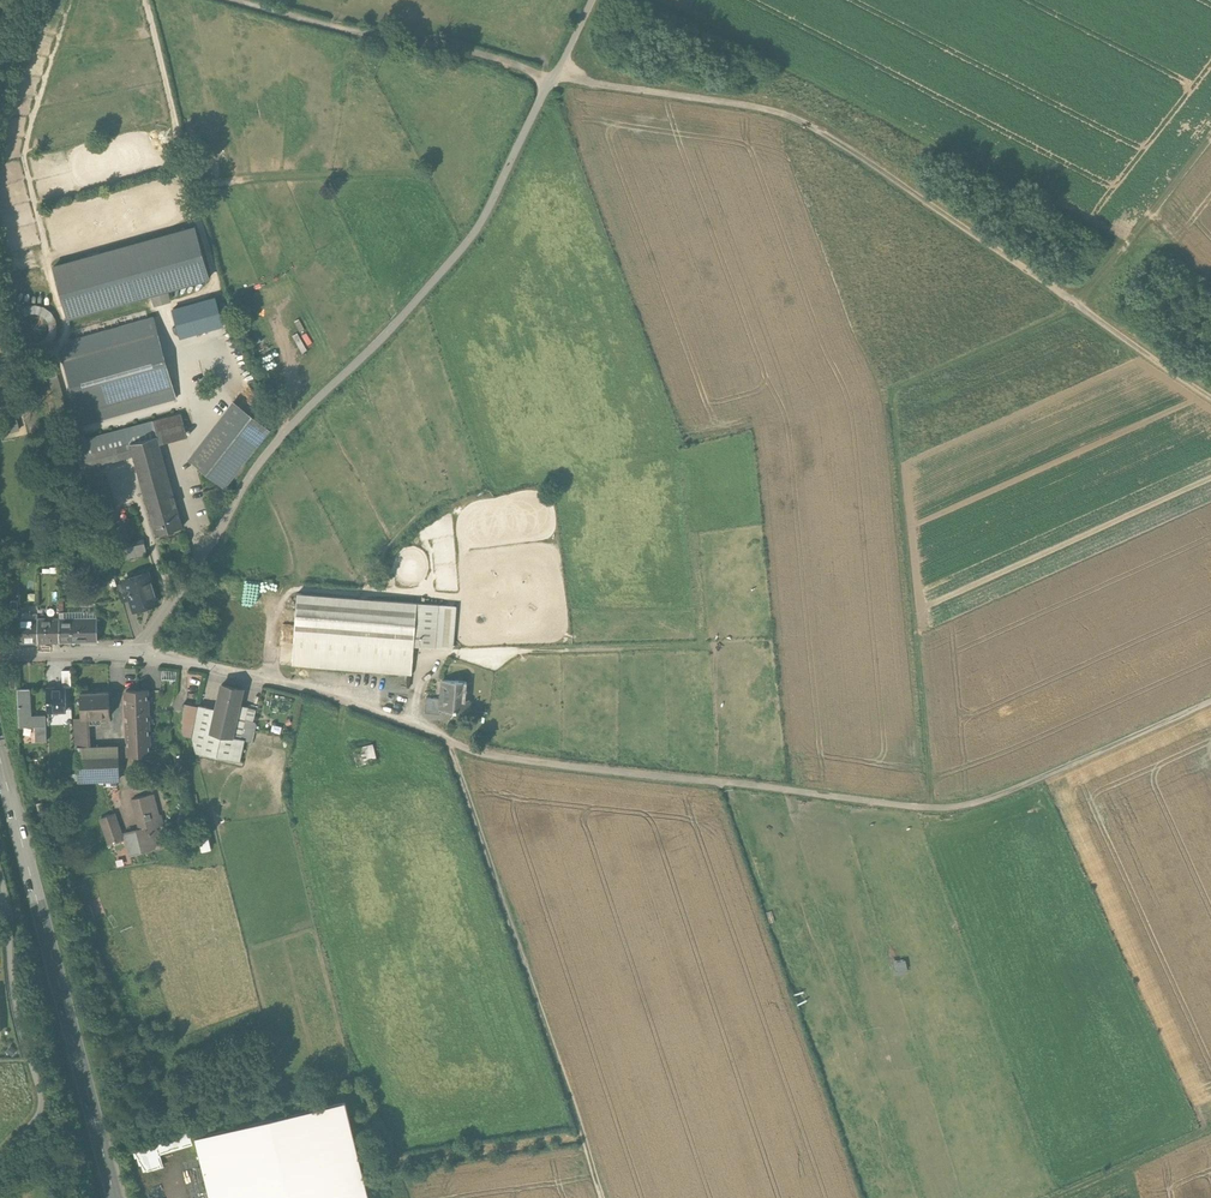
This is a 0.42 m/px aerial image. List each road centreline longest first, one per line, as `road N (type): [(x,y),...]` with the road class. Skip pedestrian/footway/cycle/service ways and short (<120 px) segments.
road 1 (track): [(148,0),(249,384),(294,424),(388,335),(481,224),(556,79)]
road 2 (track): [(933,809),(896,398),(1080,308),(1210,142)]
road 3 (track): [(447,741),(515,760),(948,808),(1001,795),(1210,702)]
road 4 (track): [(556,79),(817,133),(1210,394)]
road 5 (track): [(447,741),(604,1197)]
road 6 (secondary): [(0,760),(115,1197)]
road 7 (track): [(556,79),(235,0)]
road 8 (unclassified): [(137,654),(381,713),(447,741)]
road 9 (unclassified): [(137,654),(258,464),(294,424)]
road 10 (track): [(1210,1129),(1057,1197)]
road 11 (unclassified): [(0,656),(137,654)]

